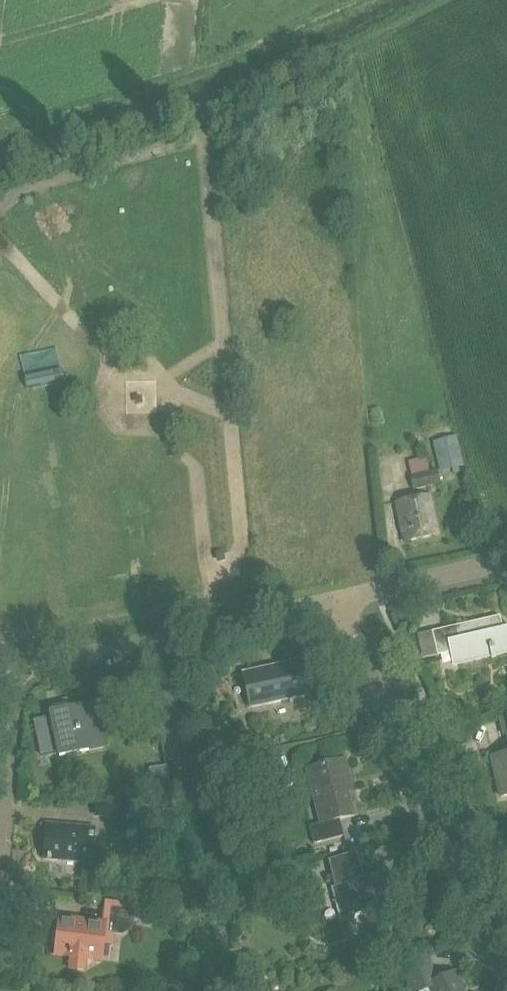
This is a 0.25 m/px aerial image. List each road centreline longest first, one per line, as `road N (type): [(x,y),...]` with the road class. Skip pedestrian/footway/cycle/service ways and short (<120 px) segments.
road 1 (unclassified): [(8,672),(336,599)]
road 2 (residential): [(460,875),(336,599)]
road 3 (unclassified): [(336,599),(506,561)]

